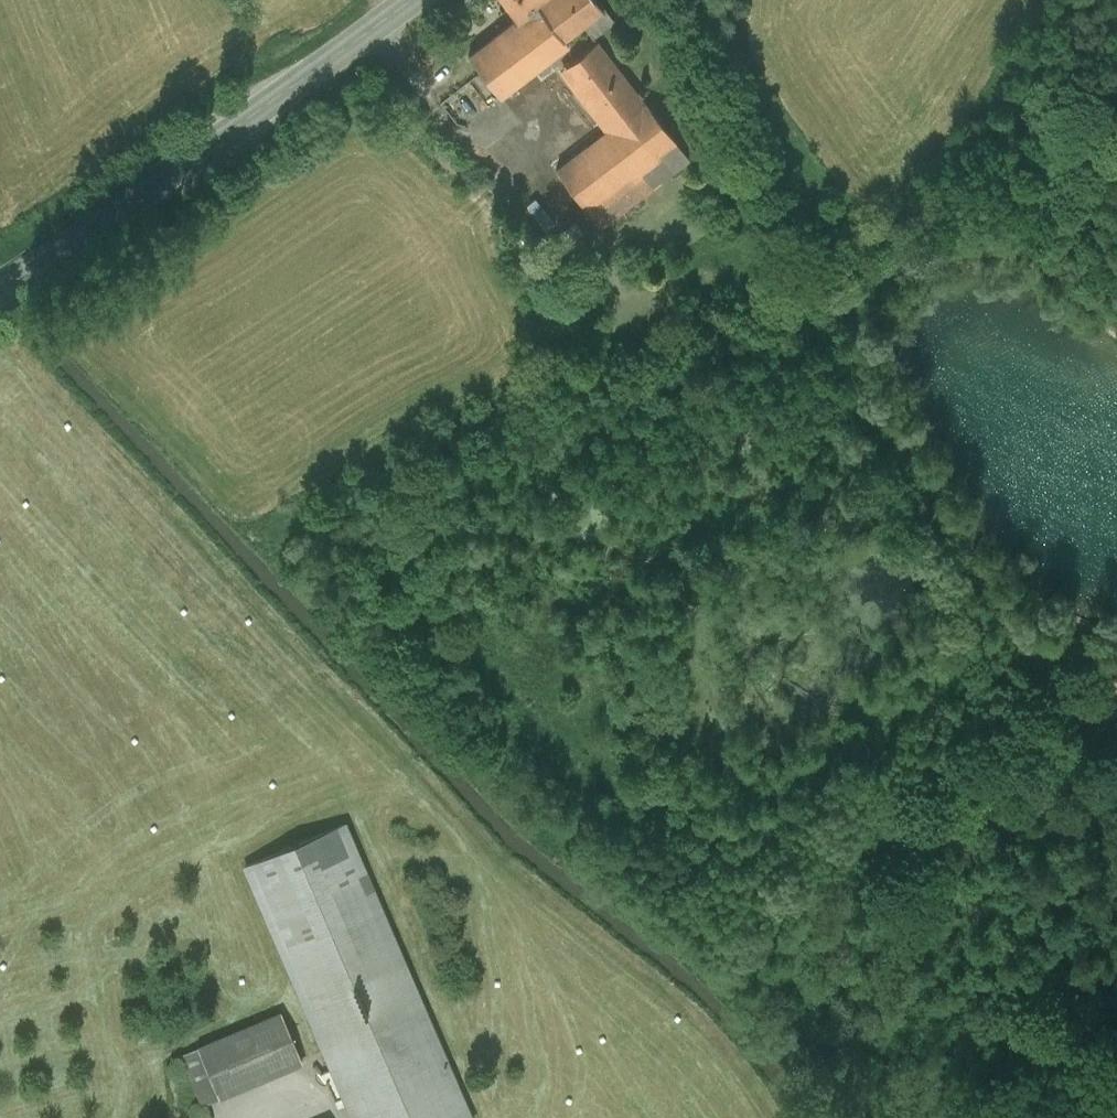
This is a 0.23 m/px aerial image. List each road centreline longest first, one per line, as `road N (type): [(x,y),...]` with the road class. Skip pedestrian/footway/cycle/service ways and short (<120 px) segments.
road 1 (track): [(1116,306),(1027,243),(956,248),(893,291),(863,336),(894,430),(944,525),(1116,704)]
road 2 (secondary): [(0,290),(411,0)]

